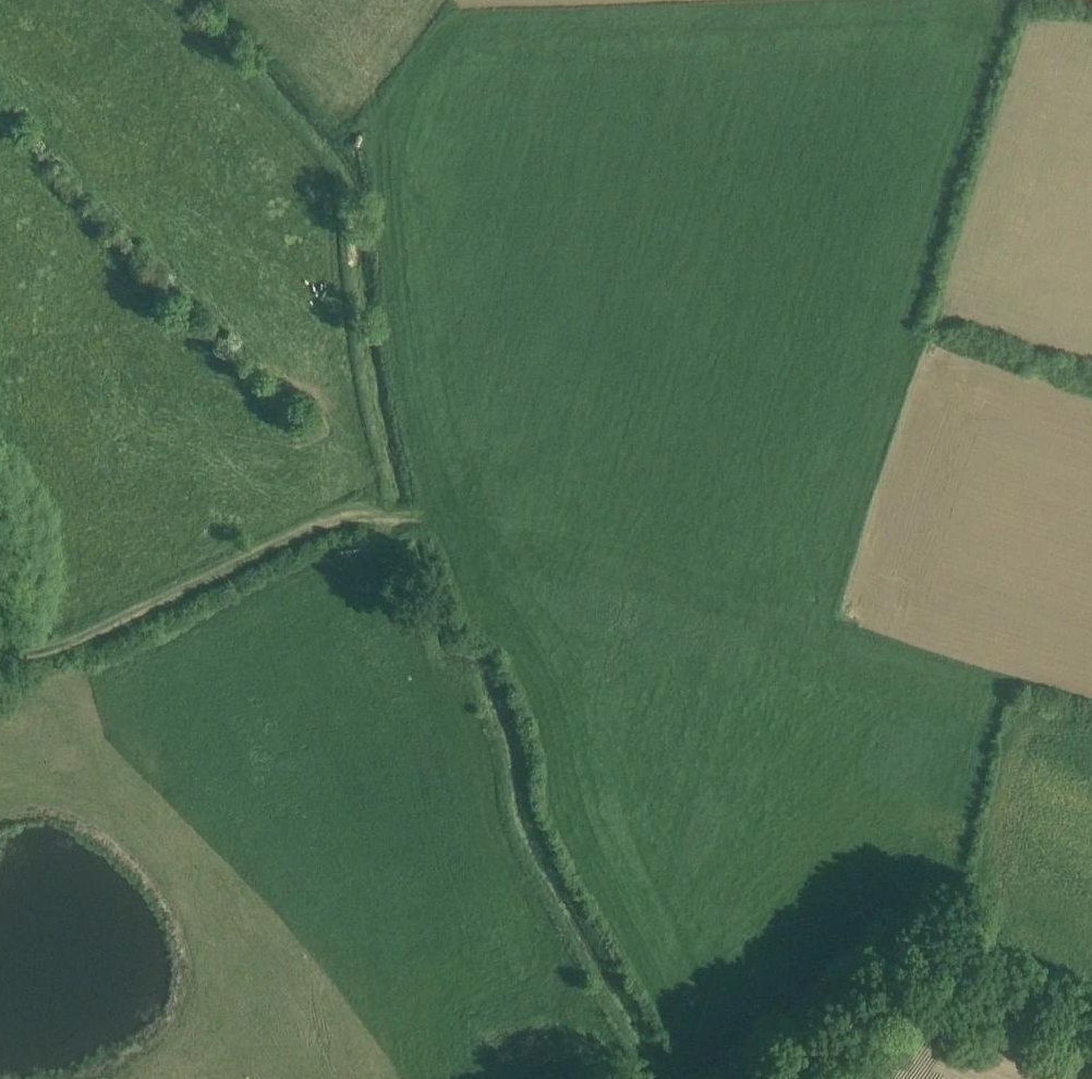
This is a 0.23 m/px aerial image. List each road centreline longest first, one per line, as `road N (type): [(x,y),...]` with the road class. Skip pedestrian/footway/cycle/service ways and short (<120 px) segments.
road 1 (track): [(771,1078),(919,992),(989,991),(1091,1035)]

